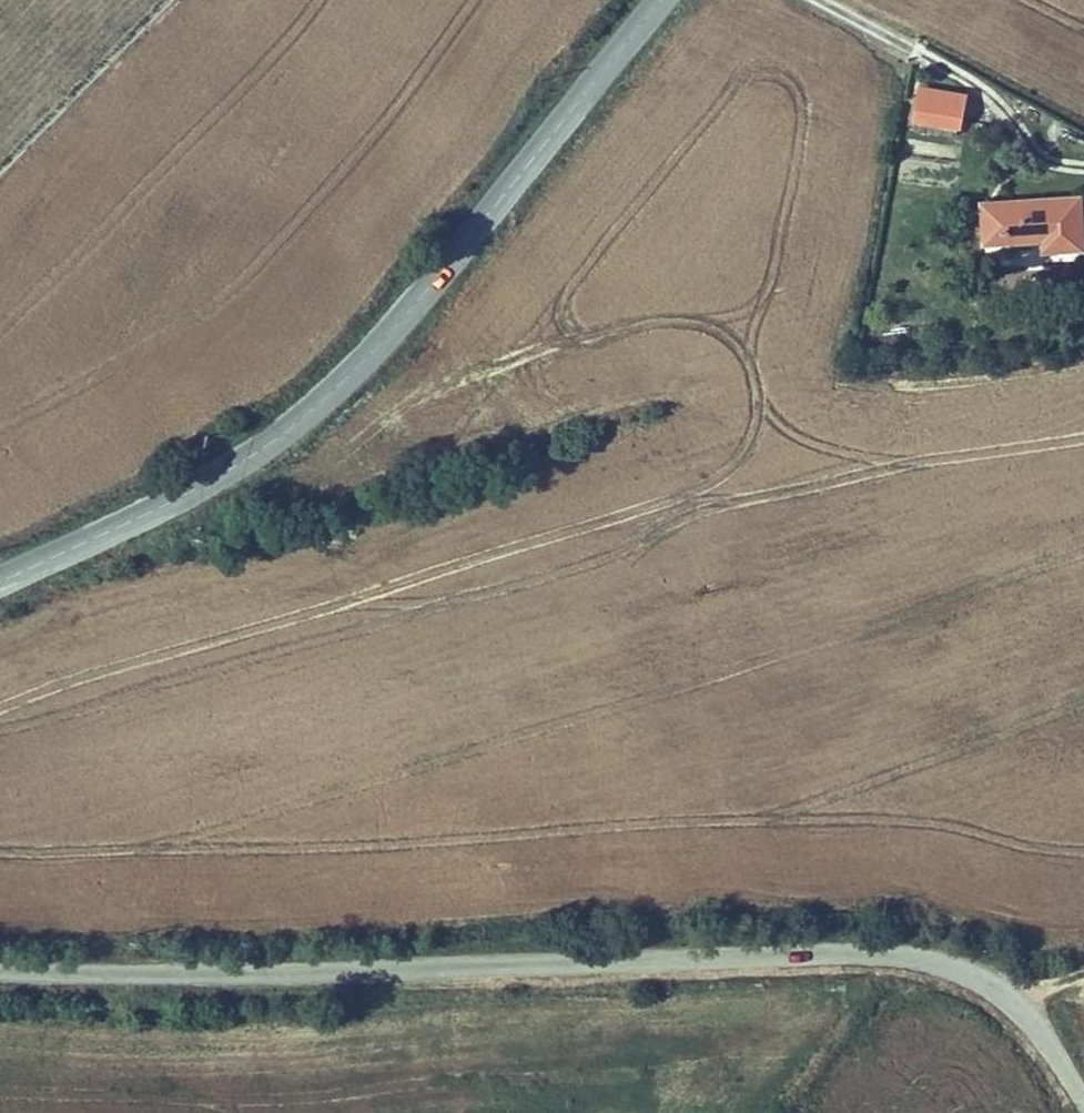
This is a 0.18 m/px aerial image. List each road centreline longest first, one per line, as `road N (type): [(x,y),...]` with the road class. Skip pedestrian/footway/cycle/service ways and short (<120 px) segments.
road 1 (tertiary): [(0,969),(252,976),(893,959),(957,972),(1008,1005),(1053,1048),(1083,1106)]
road 2 (secondary): [(0,572),(239,454),(374,344),(652,0)]
road 3 (unclassified): [(871,0),(1083,109)]

